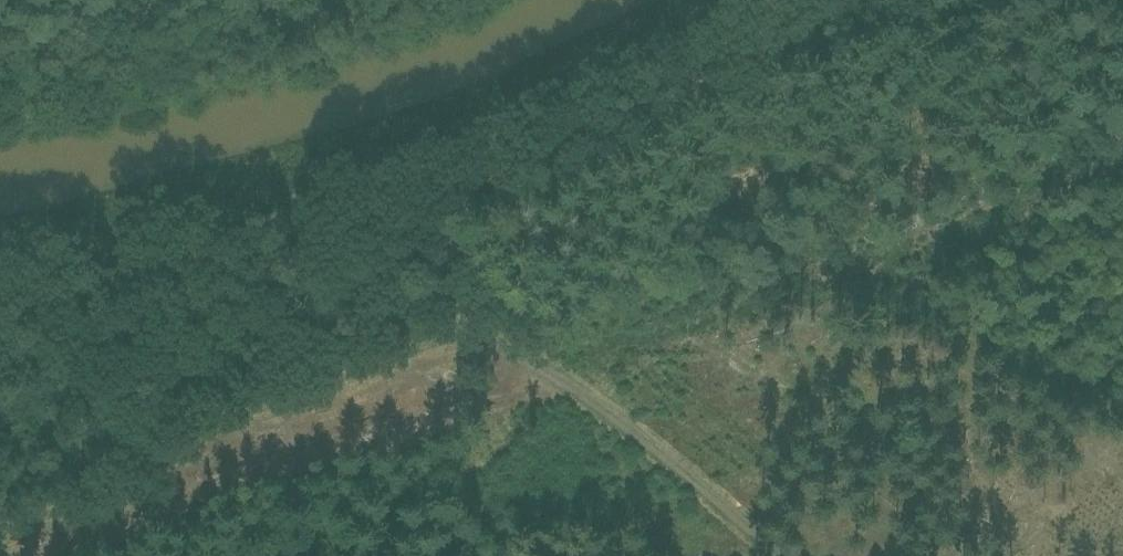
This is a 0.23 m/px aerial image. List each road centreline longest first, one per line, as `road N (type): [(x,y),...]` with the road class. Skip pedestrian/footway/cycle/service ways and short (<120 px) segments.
road 1 (unclassified): [(816,0),(516,147),(0,283)]
road 2 (track): [(391,180),(798,555)]

